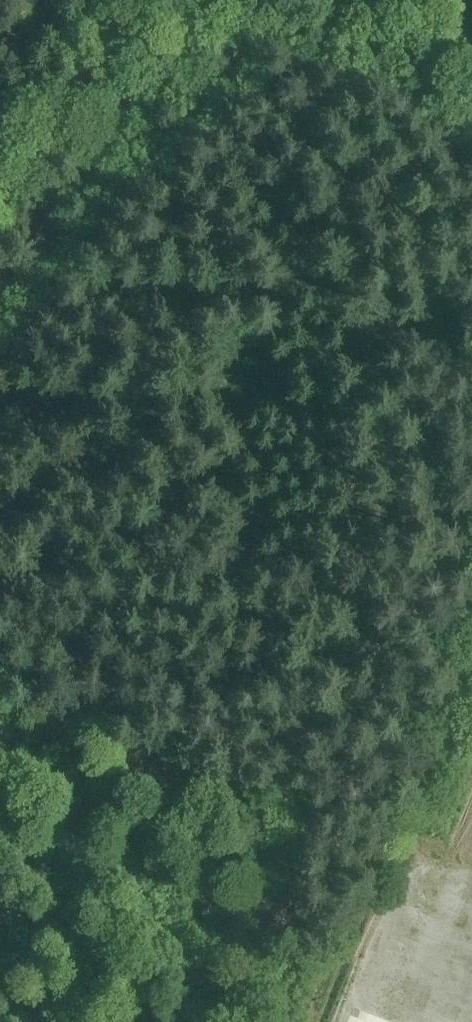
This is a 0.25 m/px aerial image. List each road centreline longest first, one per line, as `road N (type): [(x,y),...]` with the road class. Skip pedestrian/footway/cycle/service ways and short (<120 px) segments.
road 1 (track): [(471,661),(0,447)]
road 2 (track): [(326,1021),(471,663)]
road 3 (track): [(0,212),(46,142),(195,0)]

